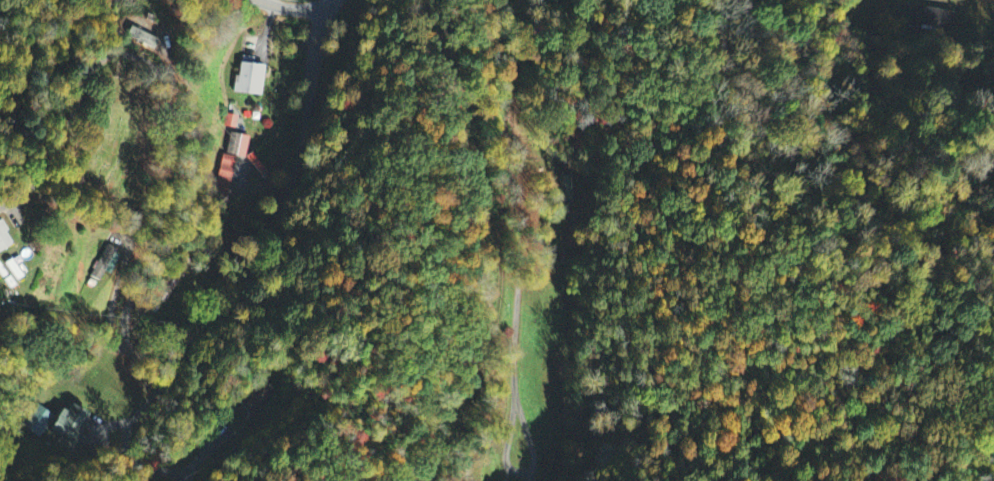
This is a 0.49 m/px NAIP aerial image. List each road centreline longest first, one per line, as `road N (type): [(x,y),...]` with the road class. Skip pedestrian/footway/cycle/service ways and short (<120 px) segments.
road 1 (residential): [(178,366),(141,359),(125,327),(155,259),(171,139),(166,86),(149,67),(119,58),(88,72),(15,202)]
road 2 (residential): [(137,415),(263,262),(302,154),(324,6)]

